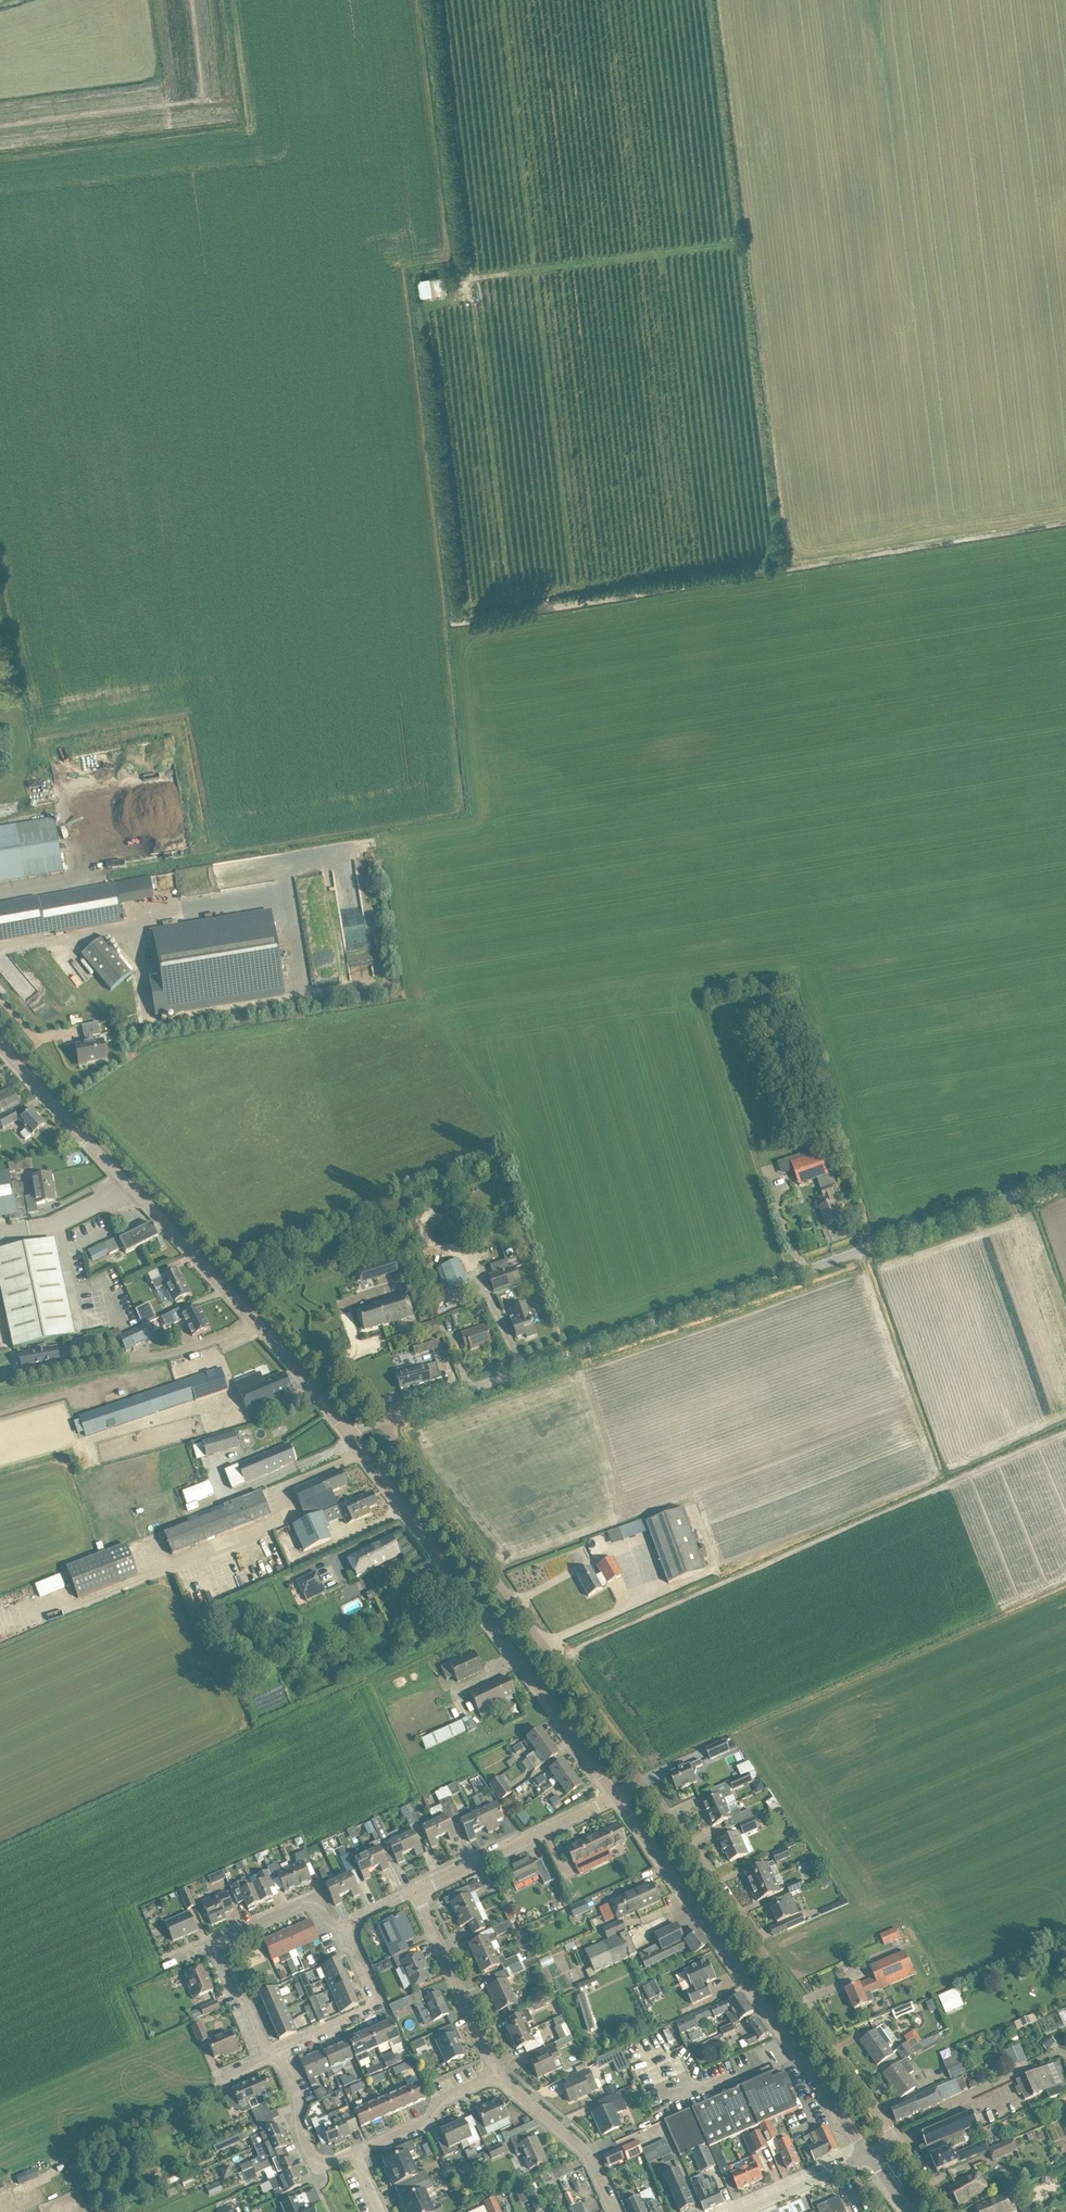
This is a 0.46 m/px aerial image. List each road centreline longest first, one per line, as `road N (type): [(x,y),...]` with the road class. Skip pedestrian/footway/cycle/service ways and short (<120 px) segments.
road 1 (unclassified): [(380,1420),(1065,1179)]
road 2 (tertiary): [(350,1434),(0,1044)]
road 3 (tertiary): [(617,1797),(350,1434)]
road 4 (residential): [(380,1420),(641,1781)]
road 5 (residential): [(641,1781),(897,2142)]
road 6 (tertiary): [(869,2156),(617,1797)]
road 7 (residential): [(416,1893),(617,1797)]
road 8 (residential): [(500,2072),(416,1893)]
road 9 (residential): [(279,2053),(375,2003),(345,1926)]
road 10 (residential): [(614,2211),(588,2157),(500,2072)]
road 11 (residential): [(354,2154),(432,2119),(440,2099),(500,2072)]
road 12 (residential): [(213,1942),(309,1901),(334,1929),(345,1926)]
road 13 (unclassified): [(740,2211),(869,2156)]
road 14 (residential): [(270,2057),(213,1942)]
road 15 (residential): [(320,2163),(297,2121),(301,2107),(279,2053)]

